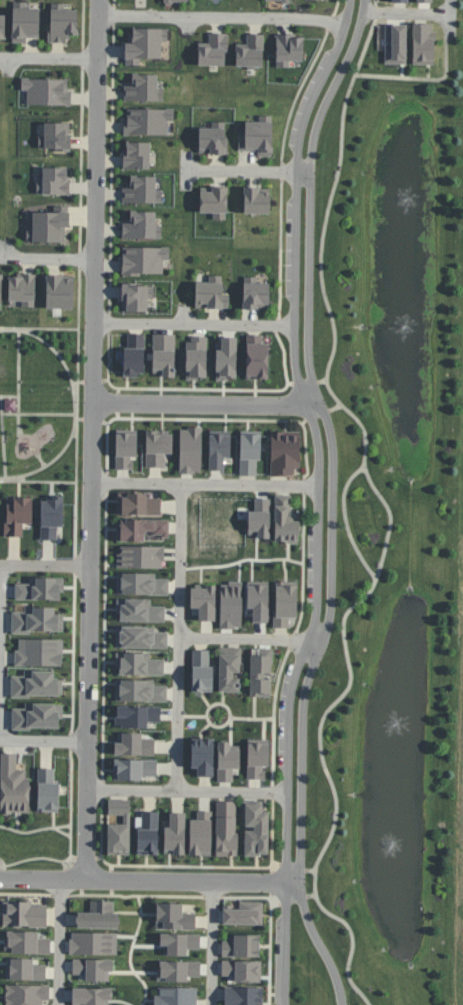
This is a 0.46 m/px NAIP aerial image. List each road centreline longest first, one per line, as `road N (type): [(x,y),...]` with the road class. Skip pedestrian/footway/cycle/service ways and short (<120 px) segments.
road 1 (residential): [(341,1004),(300,882),(302,707),(330,613),(334,461),(309,358),(312,173),(320,120),(356,46),(366,0)]
road 2 (residential): [(353,0),(300,146),(295,364),(319,444),(320,488),(316,615),(288,712),(284,1004)]
road 3 (residential): [(101,0),(86,879)]
road 4 (residential): [(0,879),(300,882)]
road 5 (residential): [(93,403),(322,404)]

